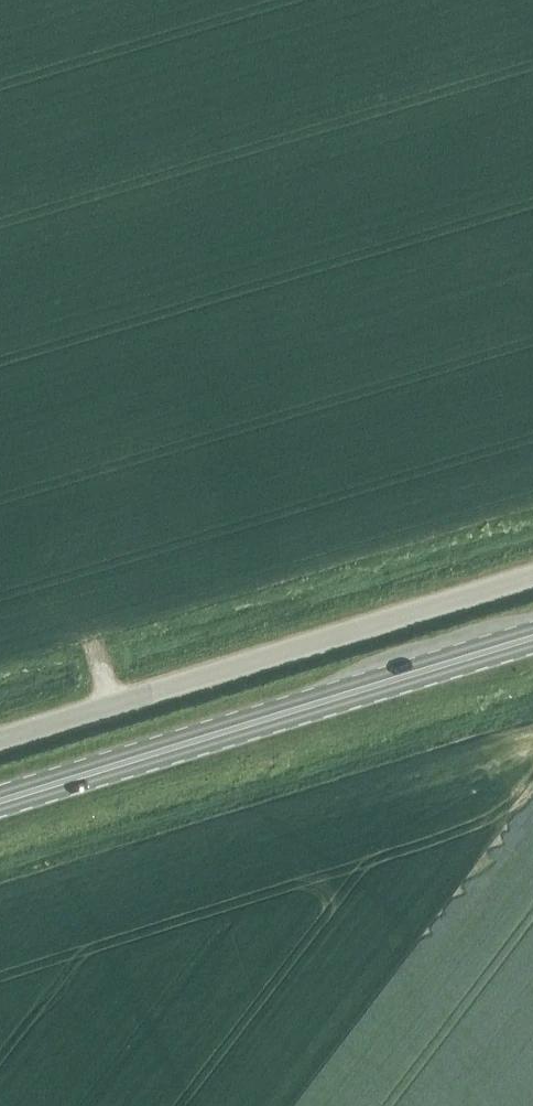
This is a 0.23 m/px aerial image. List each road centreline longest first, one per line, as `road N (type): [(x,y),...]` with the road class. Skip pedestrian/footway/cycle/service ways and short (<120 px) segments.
road 1 (unclassified): [(0,741),(532,577)]
road 2 (primary): [(0,802),(532,638)]

